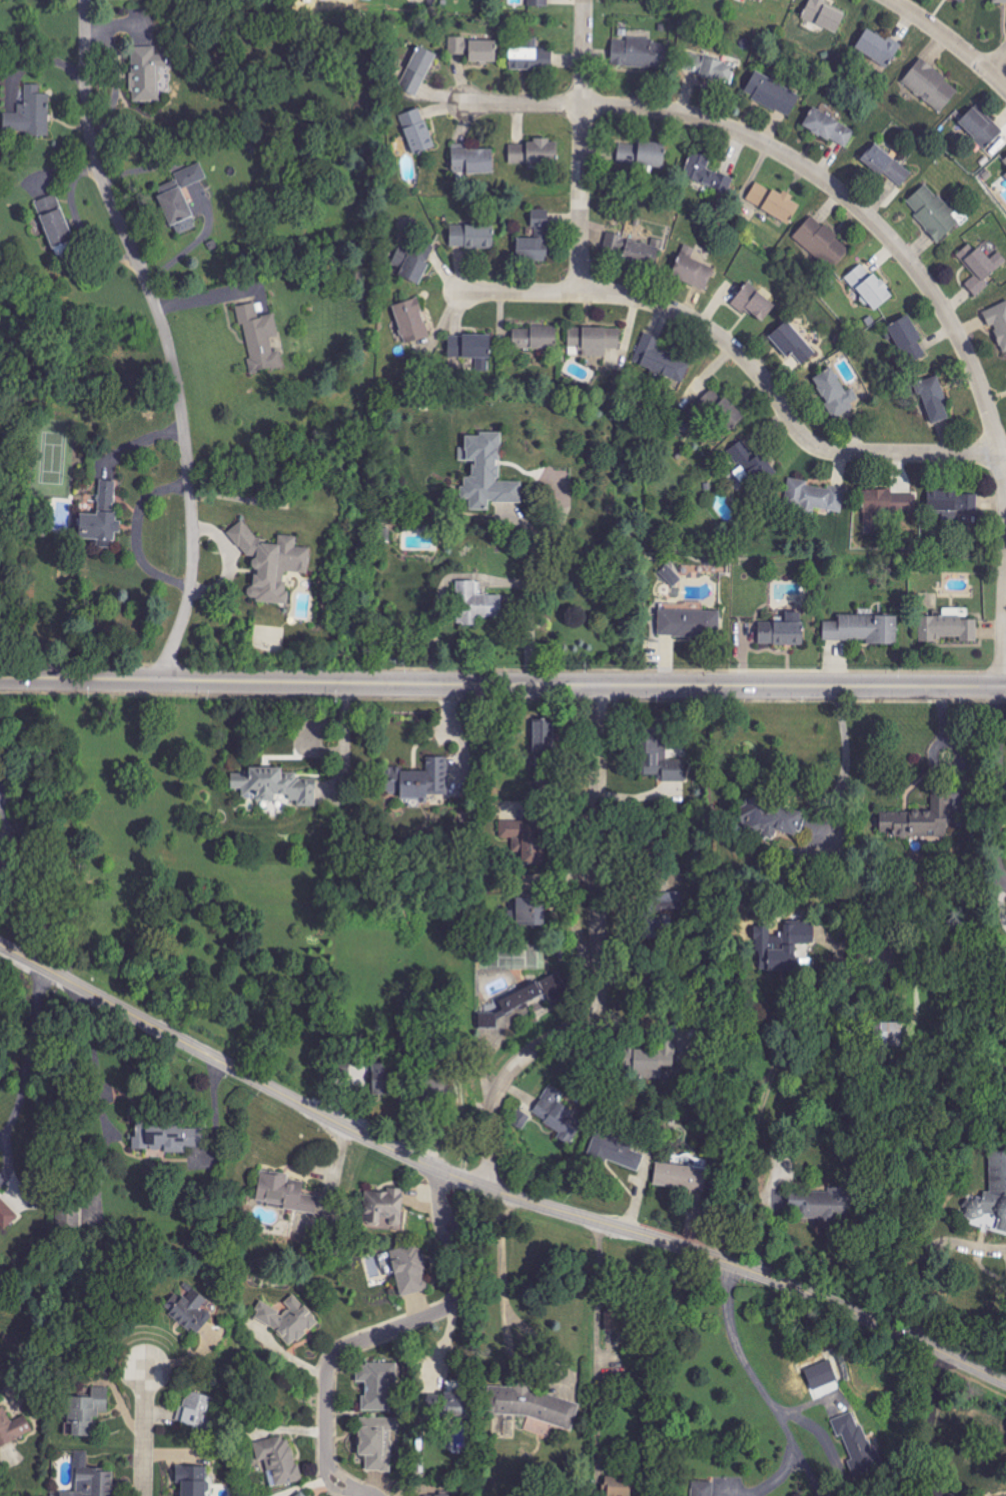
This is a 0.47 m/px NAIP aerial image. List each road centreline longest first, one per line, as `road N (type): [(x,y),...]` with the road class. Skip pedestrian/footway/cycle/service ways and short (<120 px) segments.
road 1 (secondary): [(1005,1384),(804,1291),(391,1150),(0,946)]
road 2 (tertiary): [(0,678),(1005,688)]
road 3 (residential): [(1005,495),(980,385),(948,319),(893,242),(816,175),(738,132),(676,112),(466,104)]
road 4 (residential): [(84,0),(92,150),(169,352),(187,458),(193,572),(166,681)]
road 5 (residential): [(487,1188),(492,1115),(508,1075),(597,1010),(599,687)]
road 6 (residential): [(442,1172),(438,1202),(462,1260),(456,1302),(350,1346),(328,1368),(328,1467),(375,1495)]
road 7 (residential): [(807,441),(743,358),(671,310),(612,294),(463,291)]
road 8 (residential): [(583,292),(584,0)]
road 9 (residential): [(1005,454),(837,452),(807,441)]
road 10 (residential): [(890,0),(1005,89)]
road 11 (residential): [(143,1495),(145,1371)]

